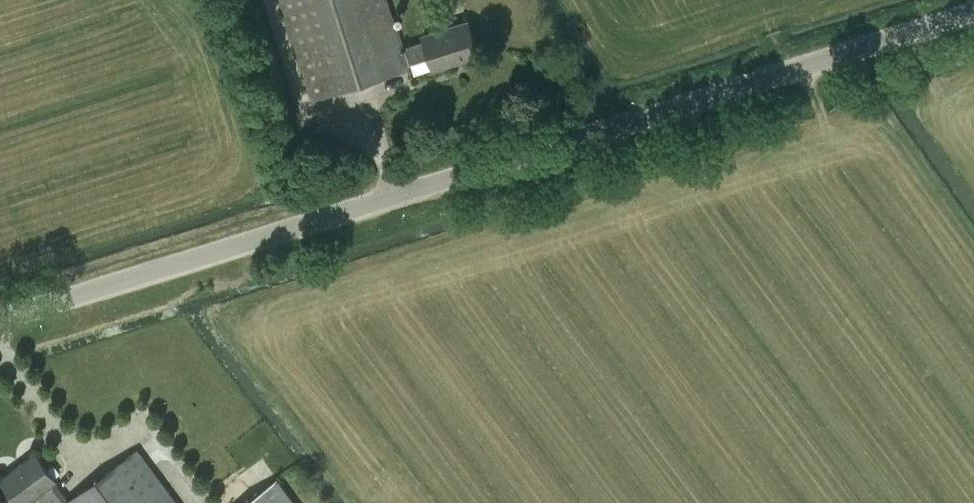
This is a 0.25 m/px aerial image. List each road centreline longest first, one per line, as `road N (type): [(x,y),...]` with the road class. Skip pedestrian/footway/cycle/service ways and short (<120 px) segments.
road 1 (tertiary): [(0,316),(973,16)]

